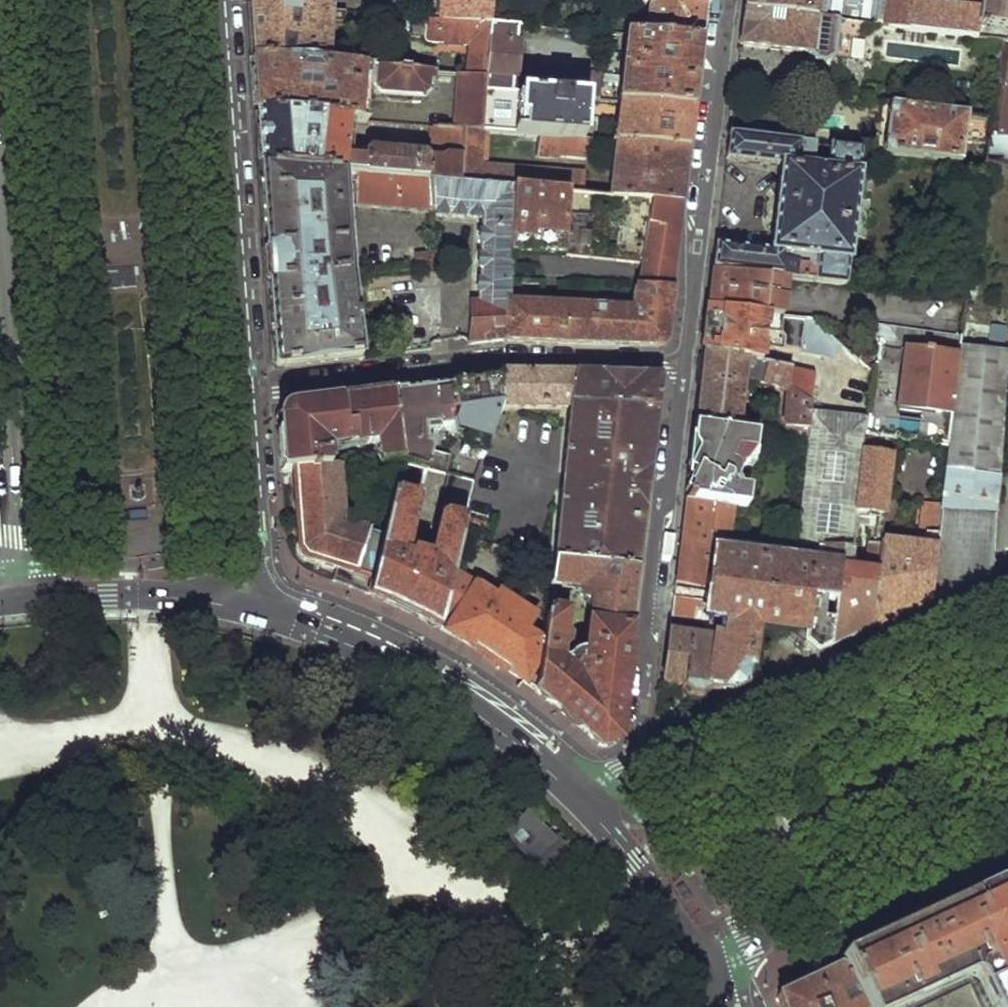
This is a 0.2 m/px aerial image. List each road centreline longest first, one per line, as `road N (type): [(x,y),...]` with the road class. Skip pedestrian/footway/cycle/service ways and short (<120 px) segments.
road 1 (residential): [(868,662),(684,746),(652,752),(638,738),(685,366)]
road 2 (residential): [(232,395),(508,359),(685,366)]
road 3 (primary): [(232,395),(205,0)]
road 4 (primary): [(0,202),(26,597)]
road 5 (residential): [(685,366),(723,0)]
road 6 (primary): [(587,804),(476,708),(387,657),(277,619)]
road 7 (residential): [(888,701),(658,810),(587,804)]
road 8 (residential): [(764,925),(807,948),(1007,855)]
road 9 (secondary): [(764,925),(1007,811)]
road 10 (primary): [(277,619),(139,595),(26,597)]
road 11 (primary): [(277,619),(244,540),(232,395)]
road 12 (primary): [(706,980),(587,804)]
road 13 (residential): [(1007,598),(868,662)]
road 14 (residential): [(1007,643),(888,701)]

